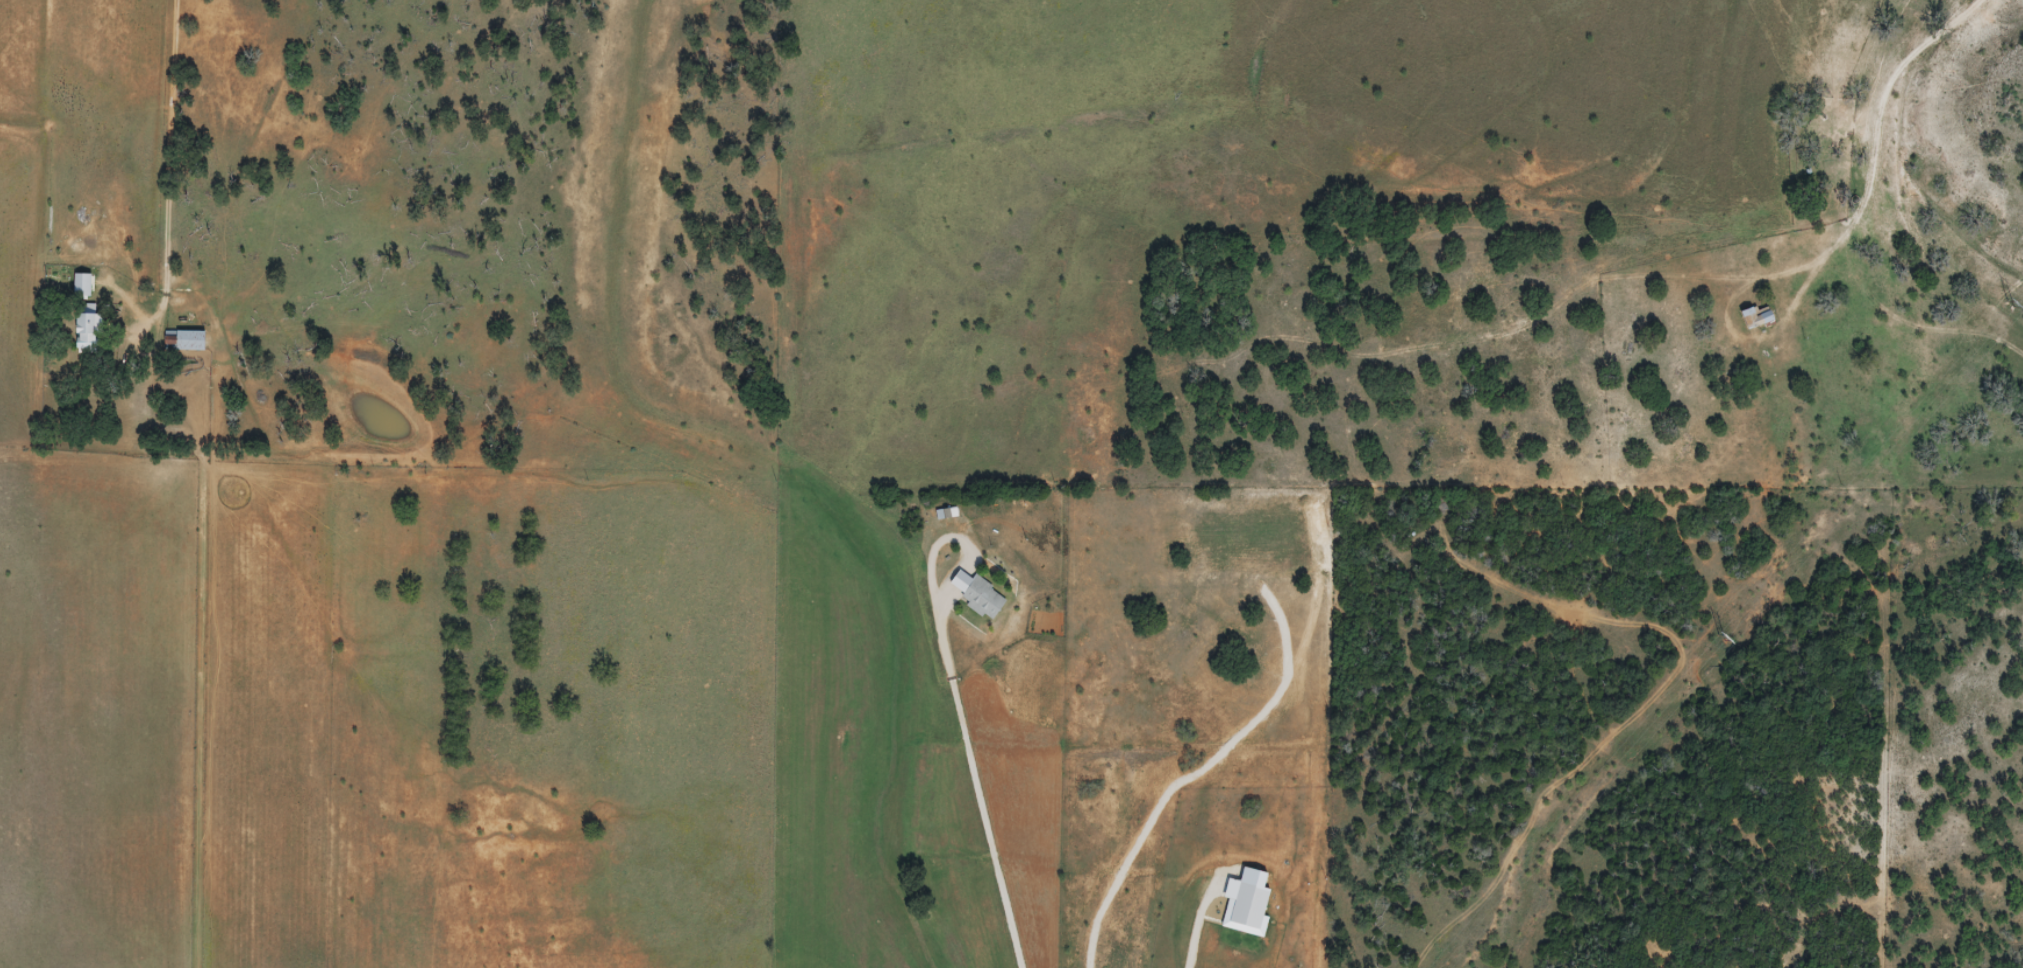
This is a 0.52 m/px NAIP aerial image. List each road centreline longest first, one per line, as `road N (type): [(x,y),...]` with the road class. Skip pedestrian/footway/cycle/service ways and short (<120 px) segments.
road 1 (track): [(1847,234),(1870,191),(1887,87),(1905,60),(1978,0)]

